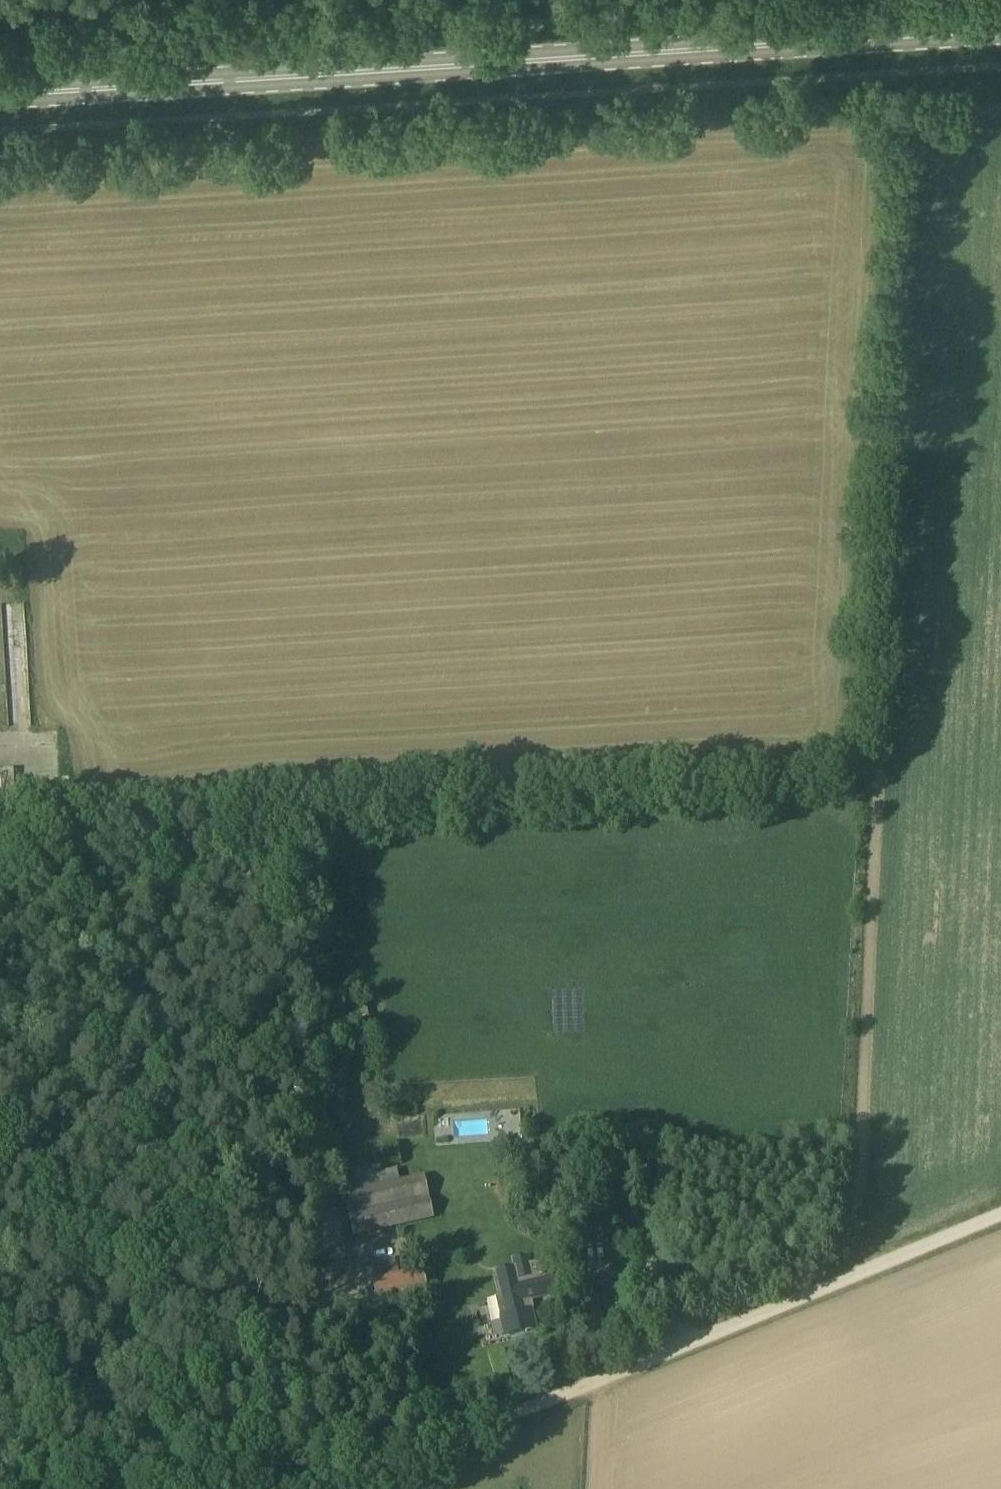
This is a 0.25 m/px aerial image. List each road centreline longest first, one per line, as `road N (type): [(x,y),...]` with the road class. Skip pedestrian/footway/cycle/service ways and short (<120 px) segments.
road 1 (primary): [(0,95),(1000,30)]
road 2 (track): [(329,1488),(1000,1213)]

